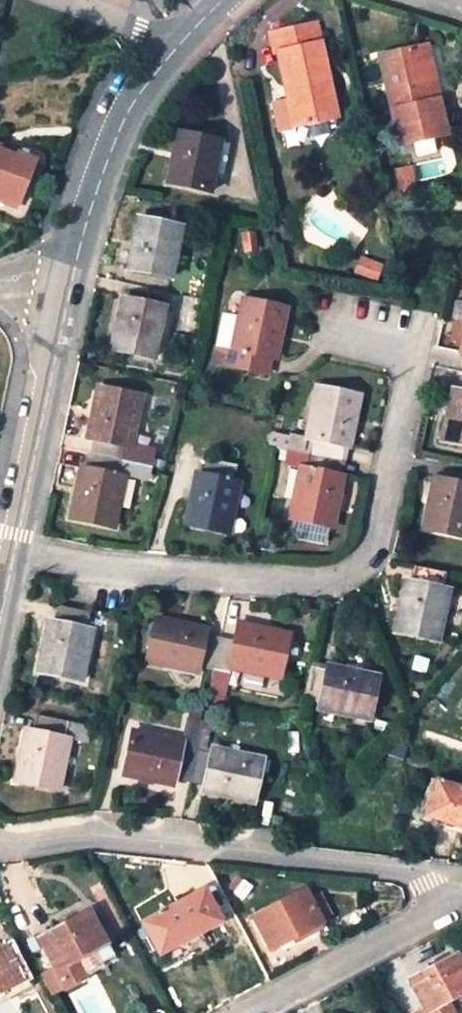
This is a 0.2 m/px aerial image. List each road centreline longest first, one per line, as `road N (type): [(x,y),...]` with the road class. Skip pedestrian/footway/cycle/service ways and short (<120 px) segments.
road 1 (residential): [(331,335),(409,351),(374,546),(332,580),(11,559)]
road 2 (unclassified): [(11,559),(64,282),(127,113),(175,47)]
road 3 (residential): [(0,847),(89,839),(420,871),(450,901)]
road 4 (unclassified): [(240,1012),(450,901)]

